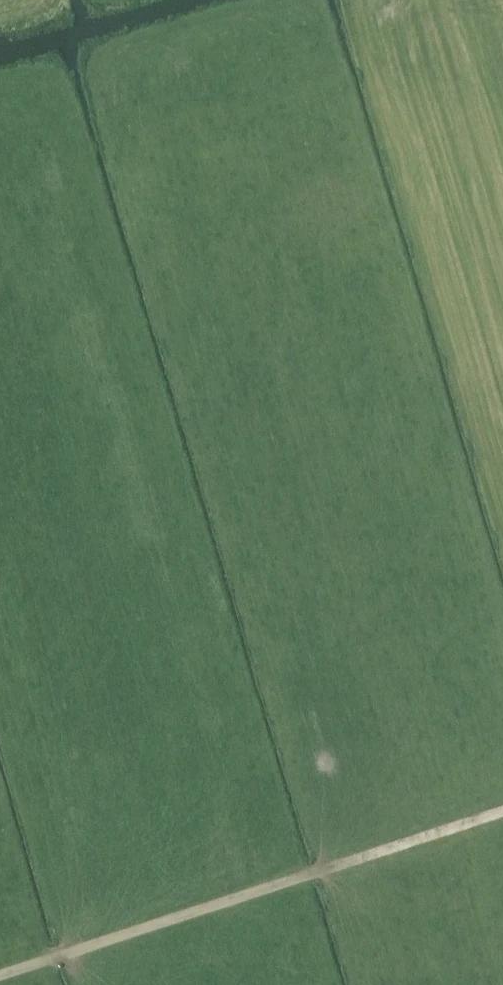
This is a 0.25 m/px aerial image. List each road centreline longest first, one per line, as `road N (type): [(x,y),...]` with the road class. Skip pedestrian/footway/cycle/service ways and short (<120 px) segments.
road 1 (track): [(502,812),(0,975)]

